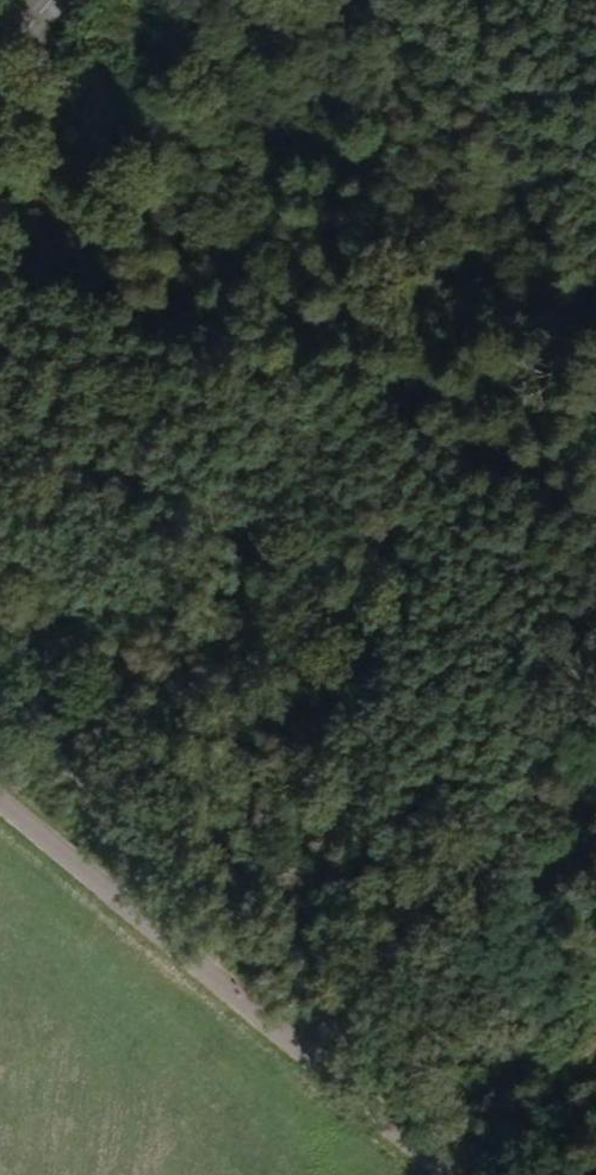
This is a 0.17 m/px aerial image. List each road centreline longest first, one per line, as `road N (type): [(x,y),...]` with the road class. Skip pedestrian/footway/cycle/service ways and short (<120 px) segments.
road 1 (unclassified): [(461,1174),(0,800)]

